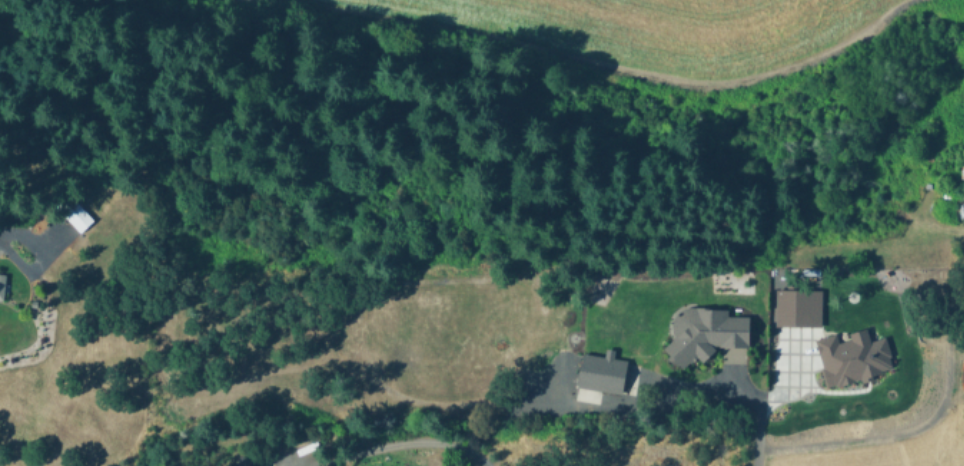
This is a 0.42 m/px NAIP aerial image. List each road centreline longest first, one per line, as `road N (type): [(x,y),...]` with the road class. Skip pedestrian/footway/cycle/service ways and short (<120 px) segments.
road 1 (track): [(459,446),(411,403),(356,373),(294,366),(200,389),(162,376),(150,355)]

